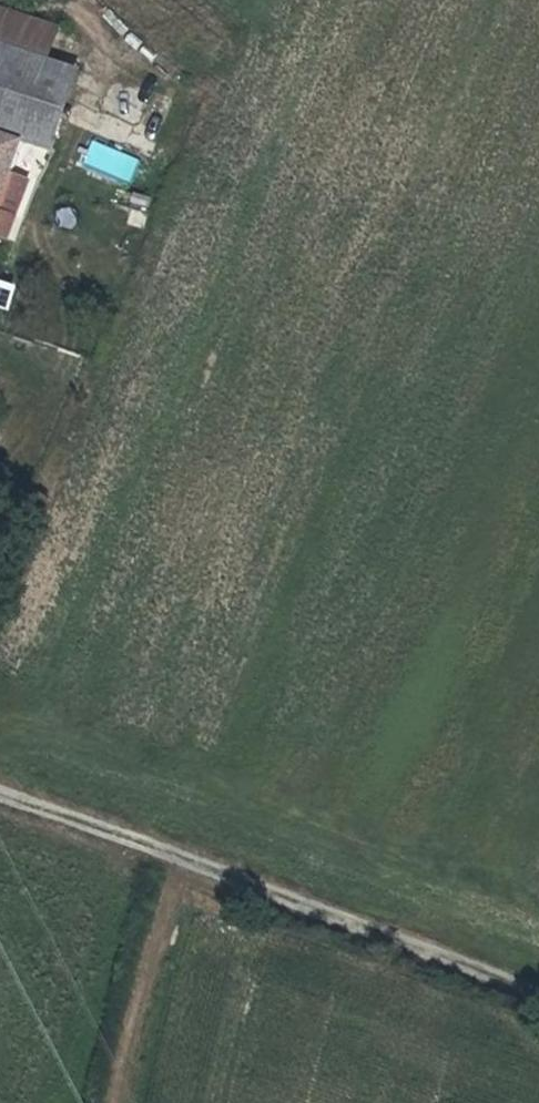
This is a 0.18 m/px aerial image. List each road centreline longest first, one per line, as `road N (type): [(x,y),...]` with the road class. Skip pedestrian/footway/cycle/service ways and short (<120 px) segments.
road 1 (unclassified): [(0,795),(538,1000)]
road 2 (track): [(125,1102),(180,864)]

